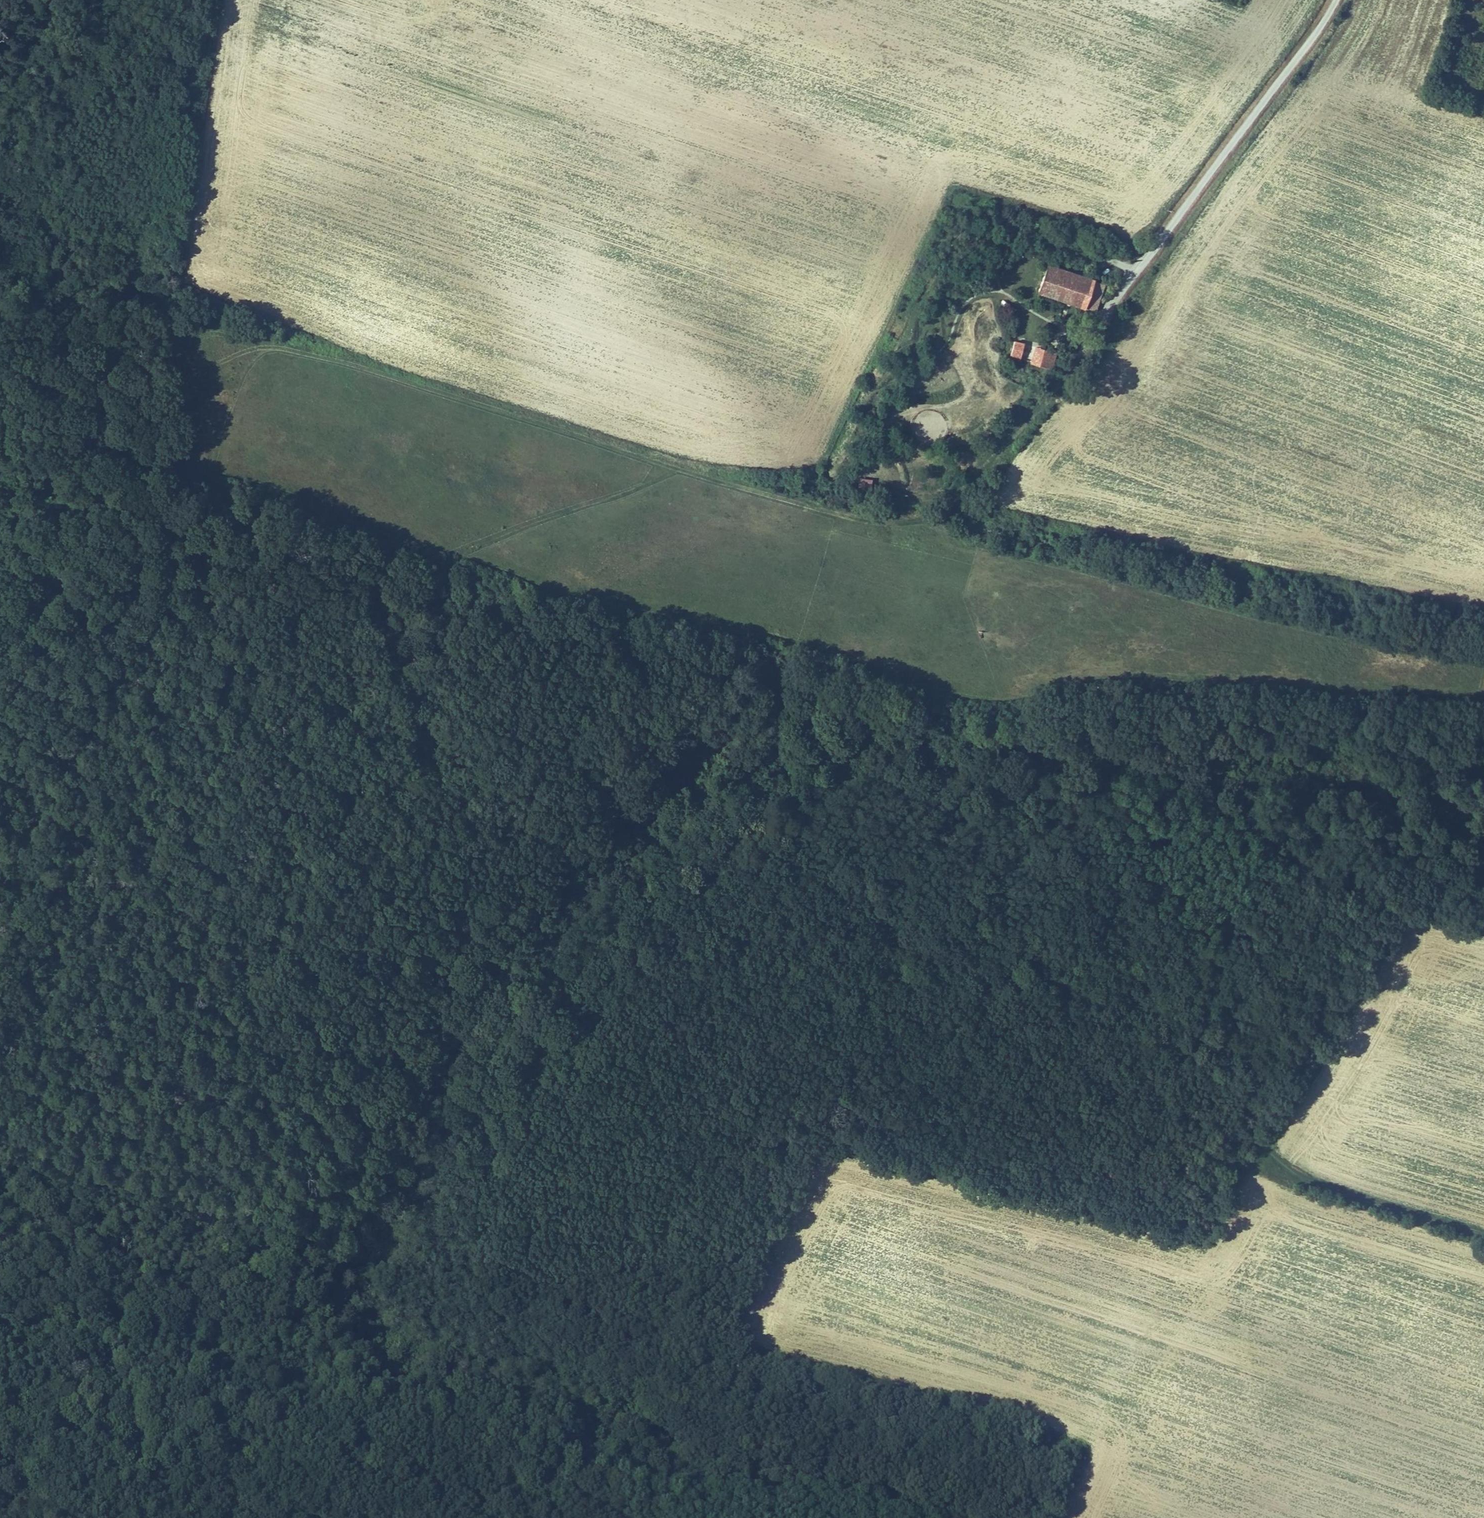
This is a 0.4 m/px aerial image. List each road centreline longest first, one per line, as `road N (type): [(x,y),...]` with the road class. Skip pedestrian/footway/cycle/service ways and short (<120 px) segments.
road 1 (unclassified): [(1335,0),(1085,352),(946,513)]
road 2 (track): [(1026,1517),(1045,1501),(1267,1154)]
road 3 (track): [(1267,1154),(1372,1201),(1483,1234)]

